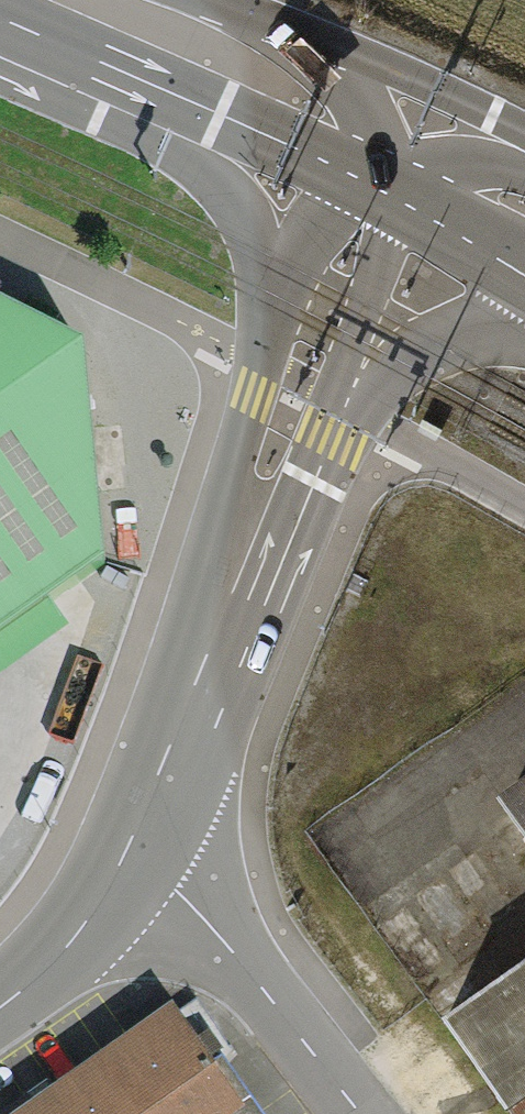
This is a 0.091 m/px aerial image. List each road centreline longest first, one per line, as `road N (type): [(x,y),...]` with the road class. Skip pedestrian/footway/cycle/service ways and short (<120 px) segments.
road 1 (unclassified): [(389,190),(278,451),(129,855)]
road 2 (unclassified): [(0,17),(389,190)]
road 3 (residential): [(129,855),(231,945),(360,1113)]
road 4 (unclassified): [(427,108),(260,21),(200,0)]
road 5 (unclassified): [(129,855),(86,928),(0,1010)]
road 6 (unclassified): [(389,190),(524,265)]

